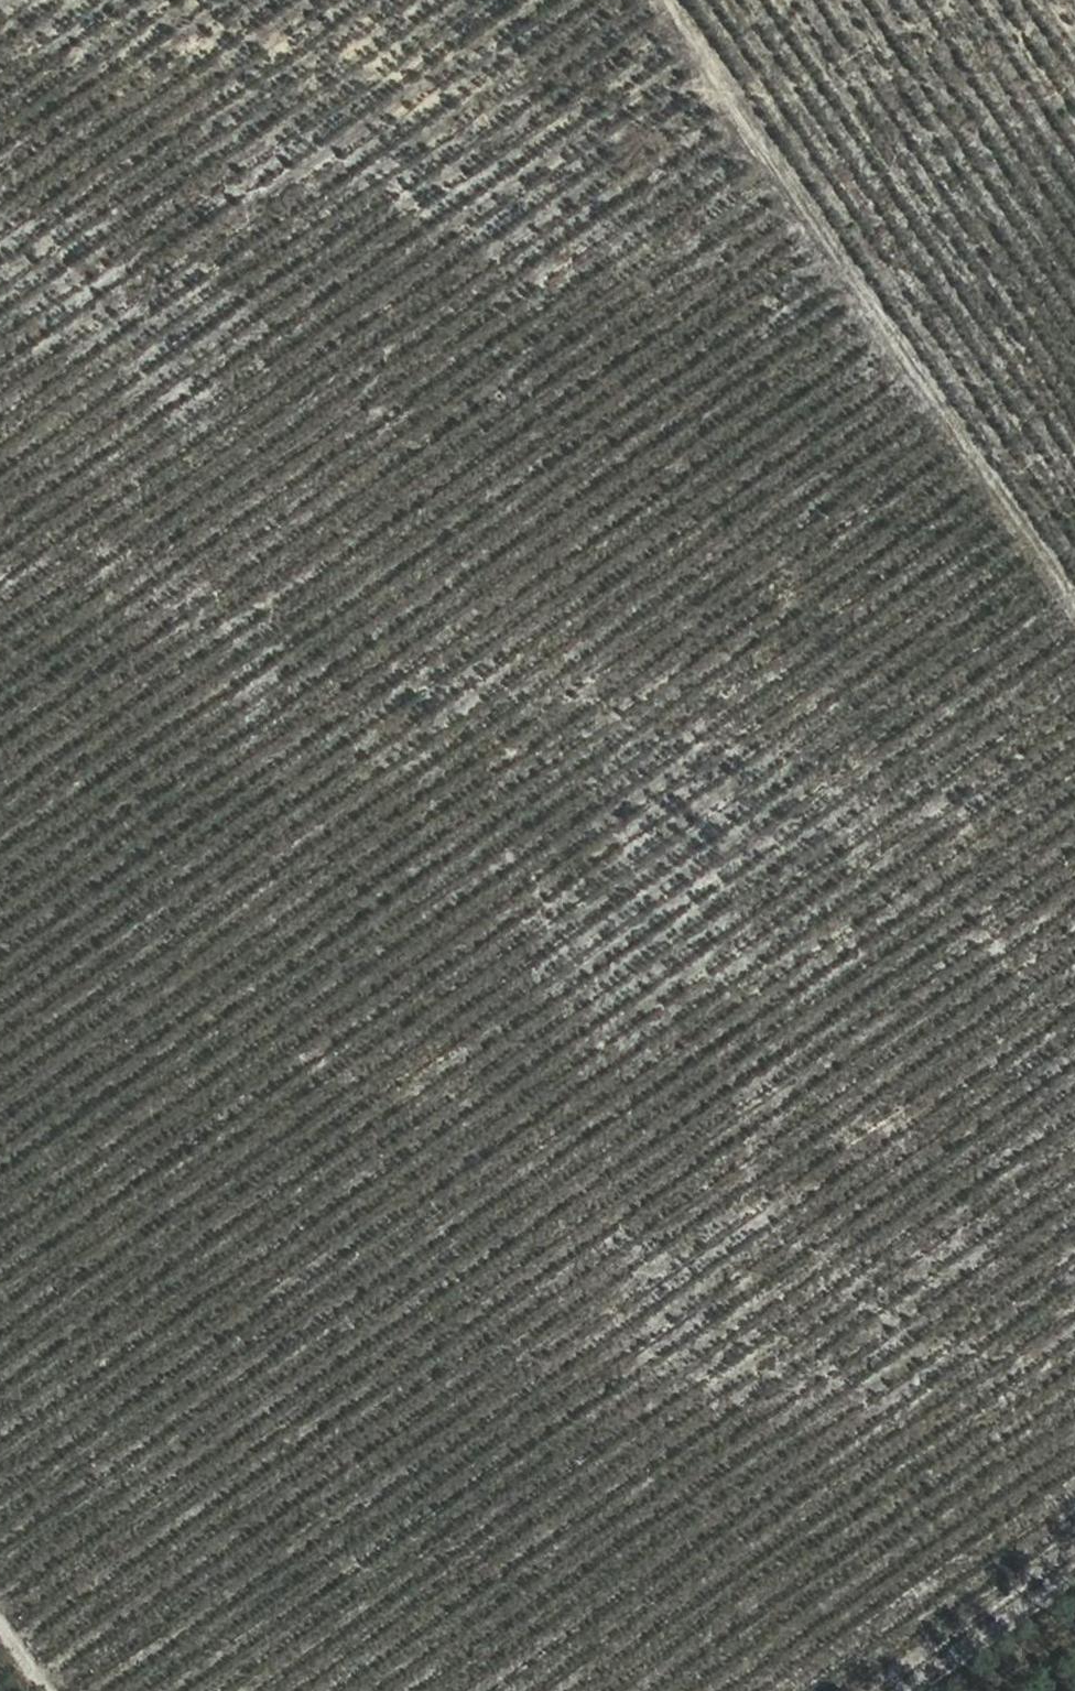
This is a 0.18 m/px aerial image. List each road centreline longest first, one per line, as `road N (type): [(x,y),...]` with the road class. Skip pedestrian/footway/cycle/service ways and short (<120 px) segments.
road 1 (track): [(1074,1595),(937,1690)]

